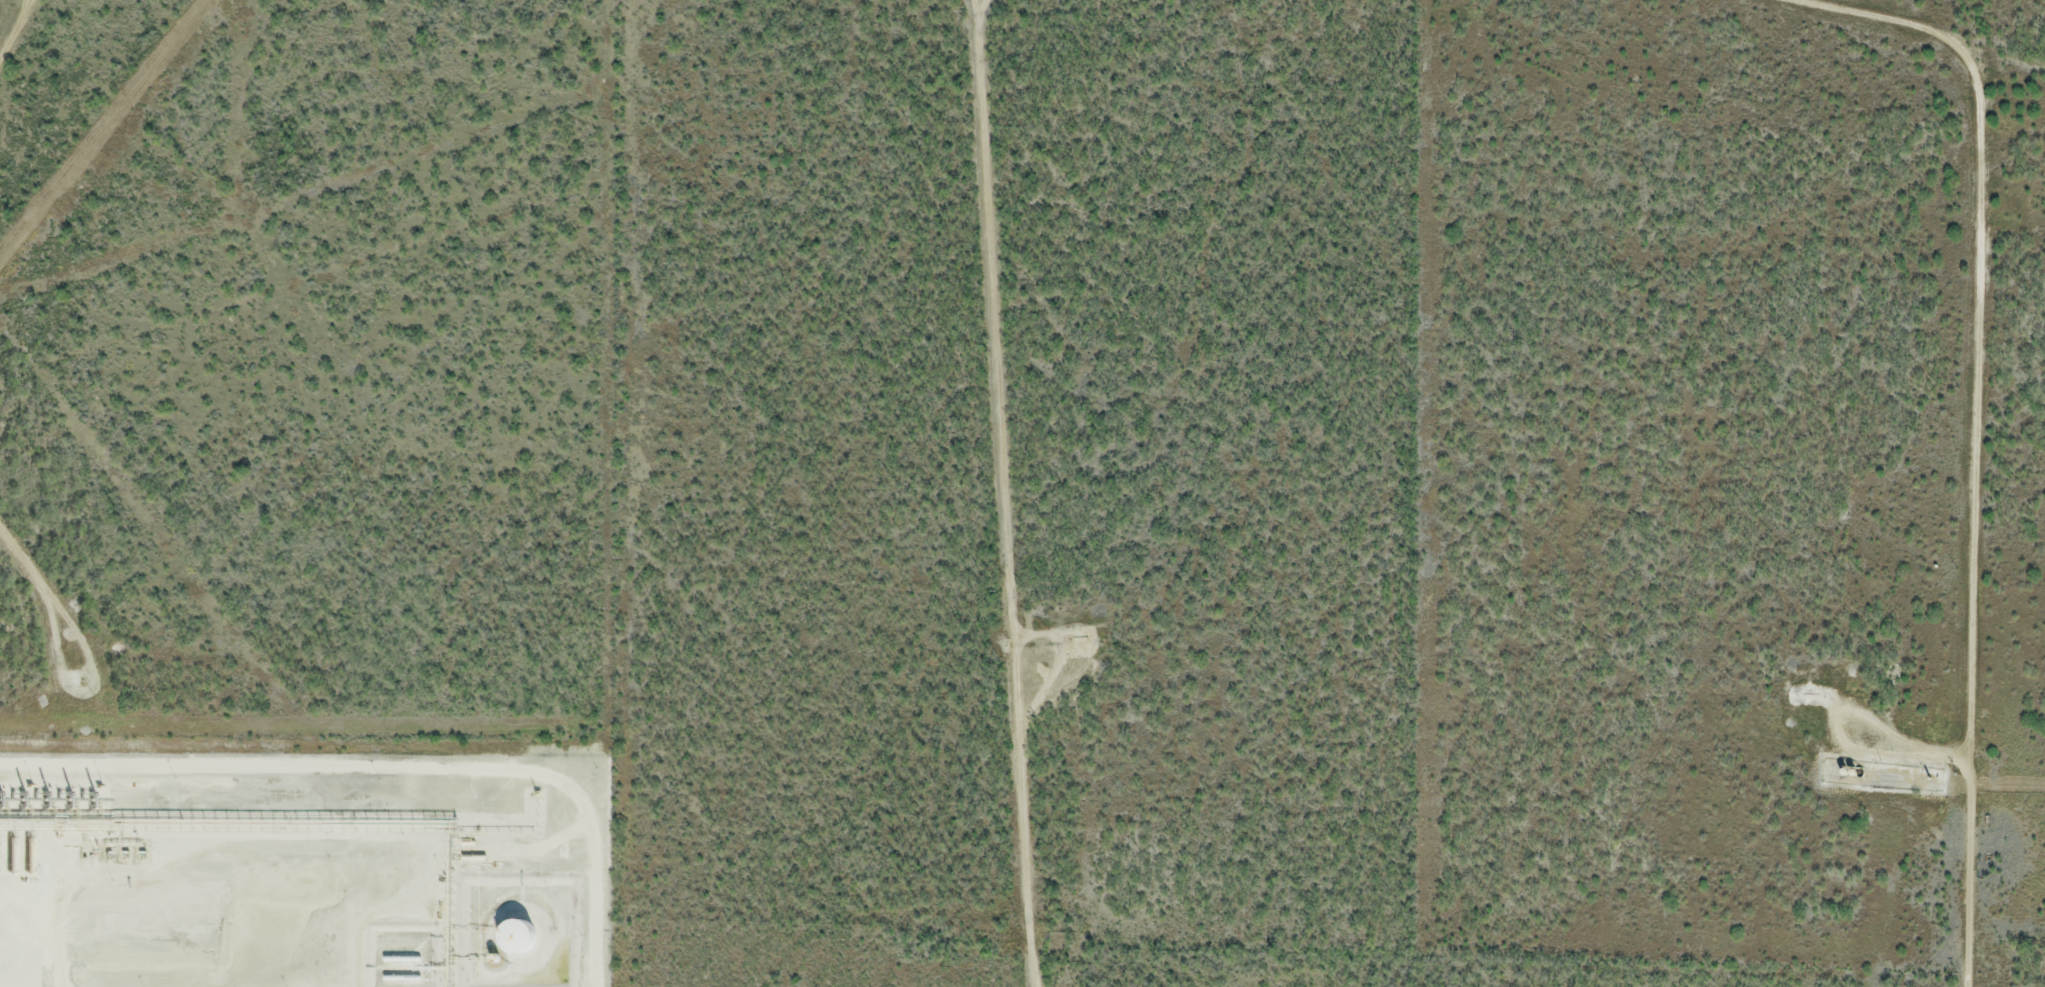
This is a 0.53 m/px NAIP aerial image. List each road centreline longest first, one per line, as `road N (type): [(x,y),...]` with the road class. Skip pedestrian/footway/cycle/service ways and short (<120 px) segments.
road 1 (track): [(1967,986),(1974,87),(1950,40),(1795,0)]

